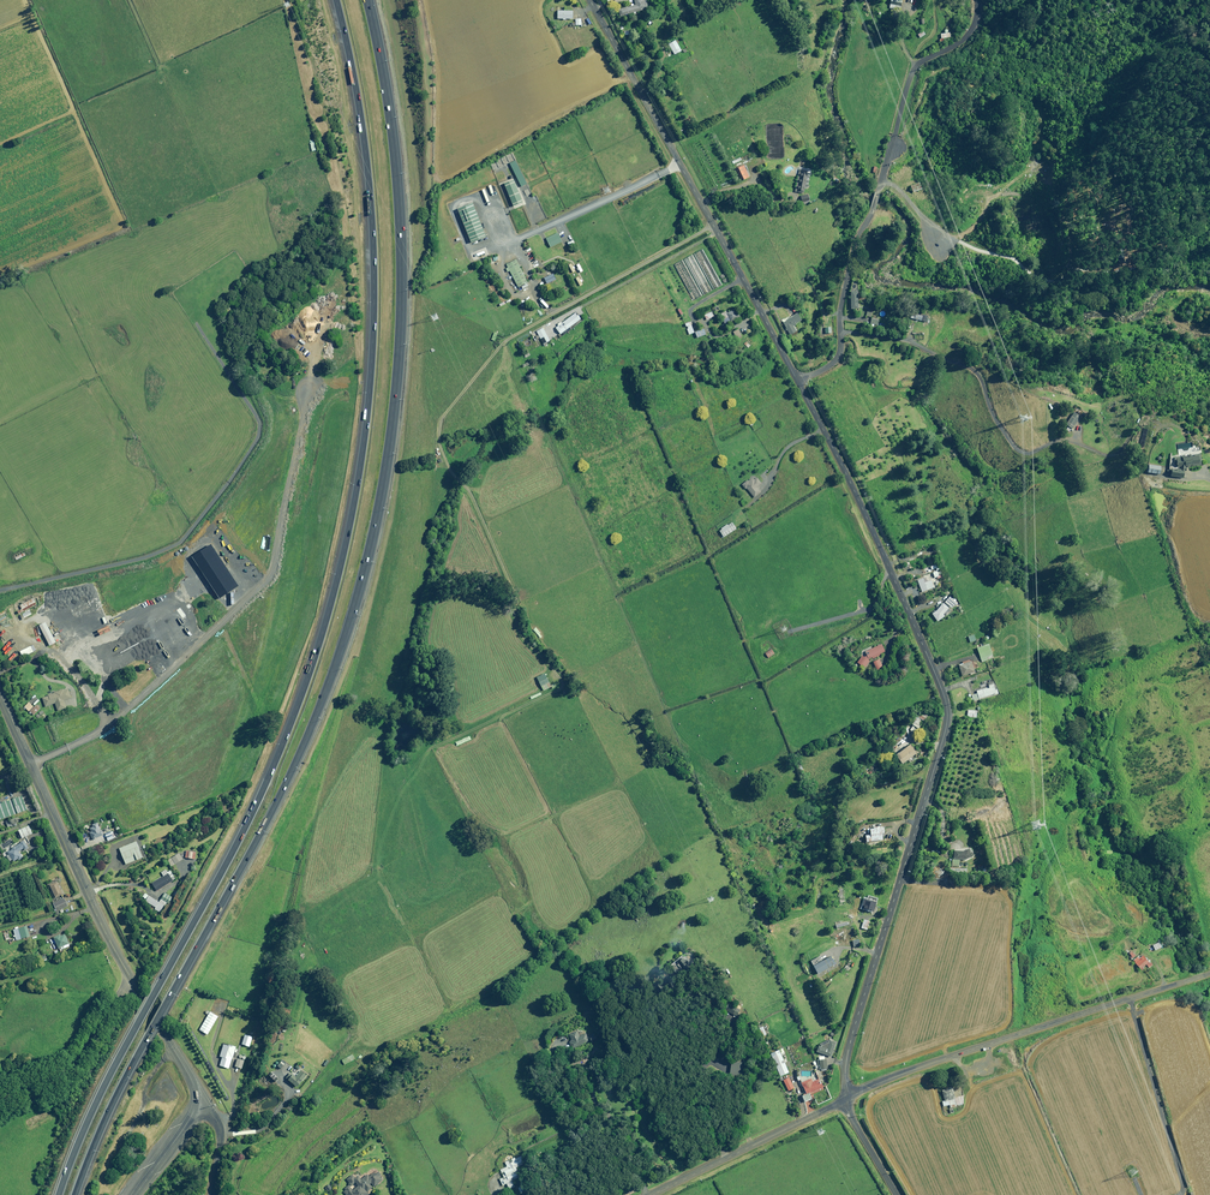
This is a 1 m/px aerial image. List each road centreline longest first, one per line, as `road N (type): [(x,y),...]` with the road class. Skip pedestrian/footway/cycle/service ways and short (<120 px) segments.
road 1 (motorway): [(366,0),(389,121),(400,287),(395,383),(370,541),(310,729),(102,1123),(75,1194)]
road 2 (motorway): [(59,1194),(93,1108),(276,758),(343,558),(370,387),(374,273),(363,135),(334,0)]
road 3 (unclassified): [(850,1097),(849,1044),(947,707),(863,509),(797,382)]
road 4 (unclassified): [(797,382),(590,0)]
road 5 (unclassified): [(1209,974),(850,1097)]
road 6 (secondary): [(130,979),(0,701)]
road 7 (unclassified): [(797,382),(828,364),(837,345),(853,246),(889,142)]
road 8 (unclassified): [(841,1101),(651,1194)]
road 9 (unclassified): [(0,1106),(47,1087),(80,1061),(130,979)]
road 10 (track): [(1068,267),(1127,264),(1126,205),(1111,222),(1123,237)]
road 11 (track): [(949,244),(1008,258),(1048,281),(1066,274),(1069,248)]
road 12 (secondary): [(197,1103),(192,1081),(130,979)]

